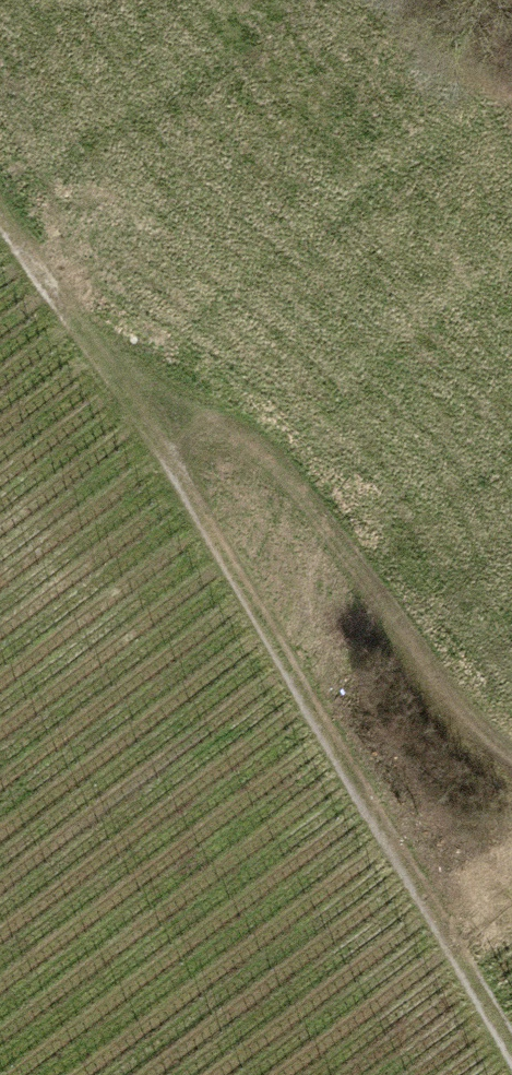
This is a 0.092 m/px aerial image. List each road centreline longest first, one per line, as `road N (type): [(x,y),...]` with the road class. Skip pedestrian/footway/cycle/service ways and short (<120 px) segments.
road 1 (track): [(0,207),(164,440),(472,966),(511,1049)]
road 2 (track): [(164,440),(231,420),(283,451),(484,729),(511,747)]

